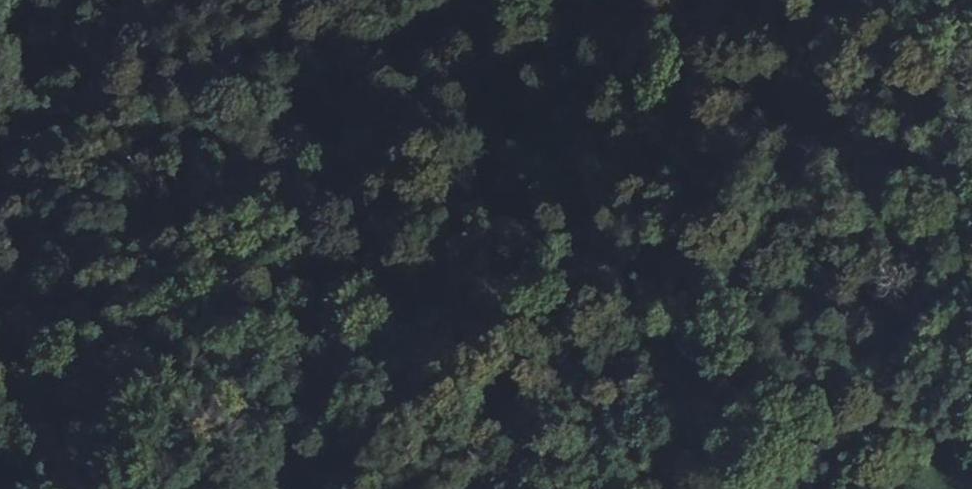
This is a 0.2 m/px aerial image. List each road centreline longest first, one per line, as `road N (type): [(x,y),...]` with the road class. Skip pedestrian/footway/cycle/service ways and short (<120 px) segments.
road 1 (unclassified): [(850,488),(918,308),(971,273)]

